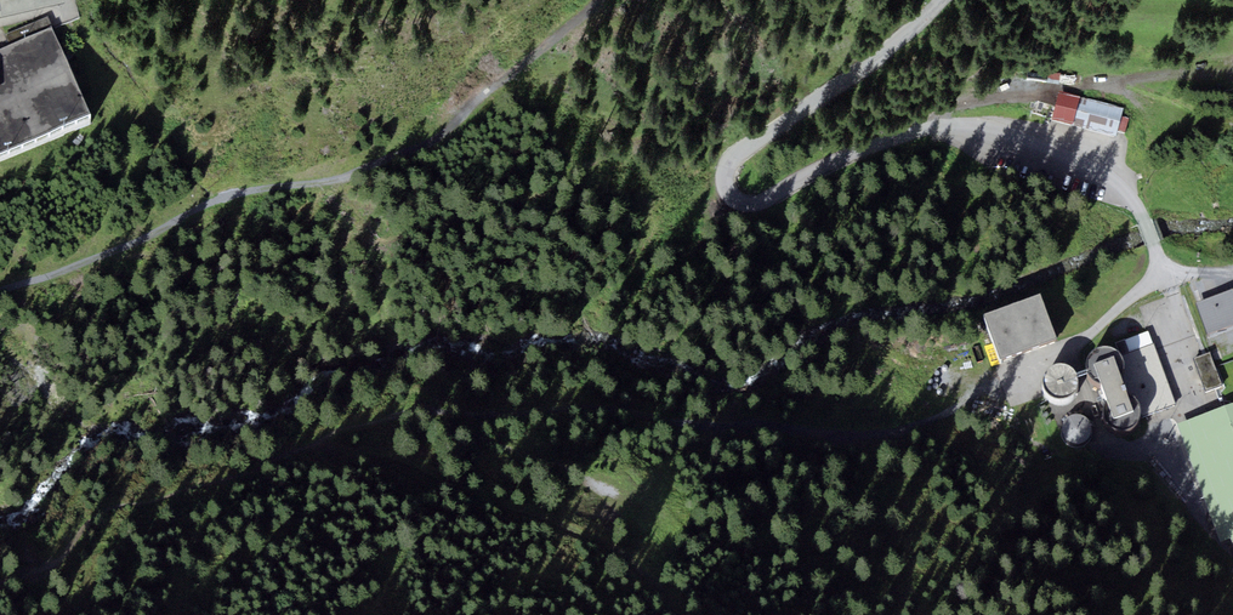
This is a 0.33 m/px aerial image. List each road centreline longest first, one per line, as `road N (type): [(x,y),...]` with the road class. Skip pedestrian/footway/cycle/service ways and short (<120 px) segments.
road 1 (residential): [(940,0),(891,47),(731,160),(730,191),(737,201),(771,199),(922,127),(980,123),(1122,183),(1160,269)]
road 2 (track): [(0,292),(216,198),(358,180),(434,143),(590,0)]
road 3 (track): [(322,442),(341,454),(399,456),(626,550),(691,614)]
road 4 (track): [(322,442),(339,427),(398,414),(598,408)]
road 5 (track): [(931,421),(1066,348),(1160,269)]
road 6 (track): [(953,106),(1064,83),(1162,78)]

